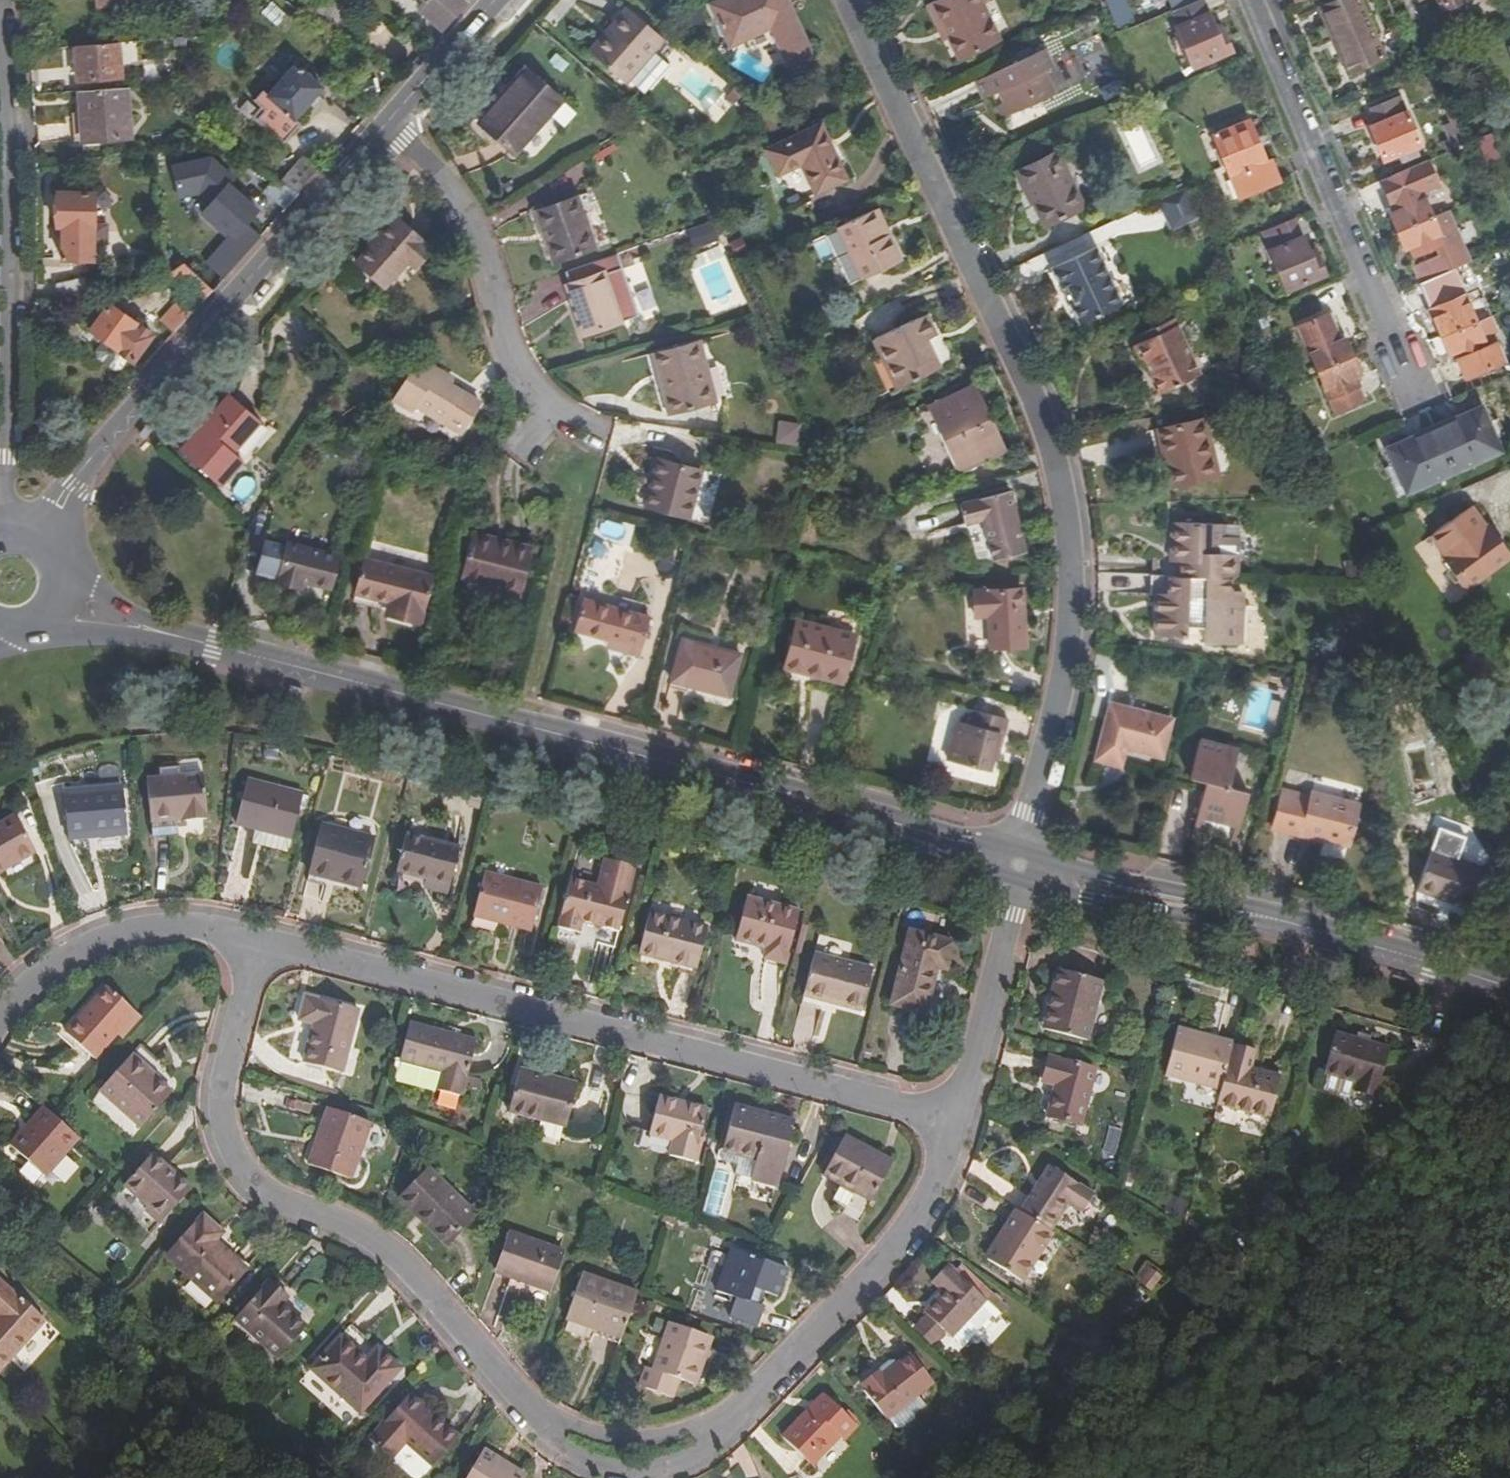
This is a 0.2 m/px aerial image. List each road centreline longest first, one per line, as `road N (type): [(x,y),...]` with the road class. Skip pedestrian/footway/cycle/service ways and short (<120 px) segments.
road 1 (residential): [(959,1121),(929,1200),(732,1419),(684,1449),(598,1452),(529,1415),(382,1251),(265,1192),(230,1148),(215,1094),(253,945)]
road 2 (residential): [(1019,863),(739,779),(63,607)]
road 3 (residential): [(1019,863),(1070,643),(1075,550),(1060,470),(841,0)]
road 4 (residential): [(959,1121),(253,945)]
road 5 (residential): [(43,534),(108,440),(387,123)]
road 6 (residential): [(1509,988),(1262,916),(1019,863)]
road 7 (residential): [(5,526),(15,185),(0,34)]
road 8 (residential): [(1420,412),(1249,0)]
road 9 (residential): [(590,430),(519,368),(462,204),(387,123)]
road 10 (residential): [(253,945),(184,928),(91,945),(0,1010)]
road 11 (residential): [(1019,863),(959,1121)]
road 12 (residential): [(387,123),(495,0)]

